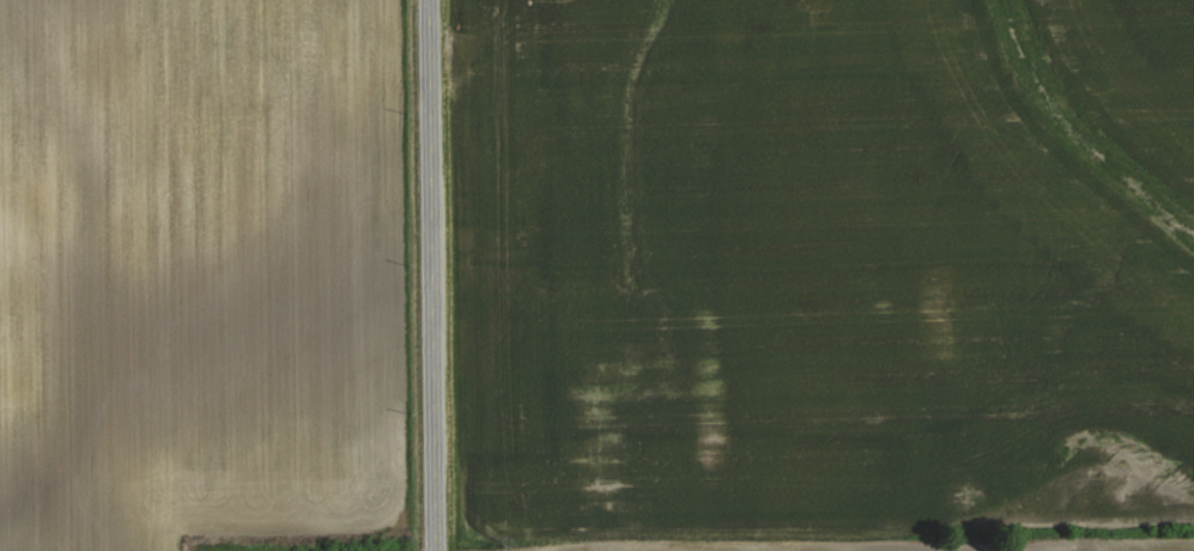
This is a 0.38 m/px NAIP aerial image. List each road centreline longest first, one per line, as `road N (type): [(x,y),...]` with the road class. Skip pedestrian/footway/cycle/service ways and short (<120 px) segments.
road 1 (primary): [(437,550),(430,0)]

